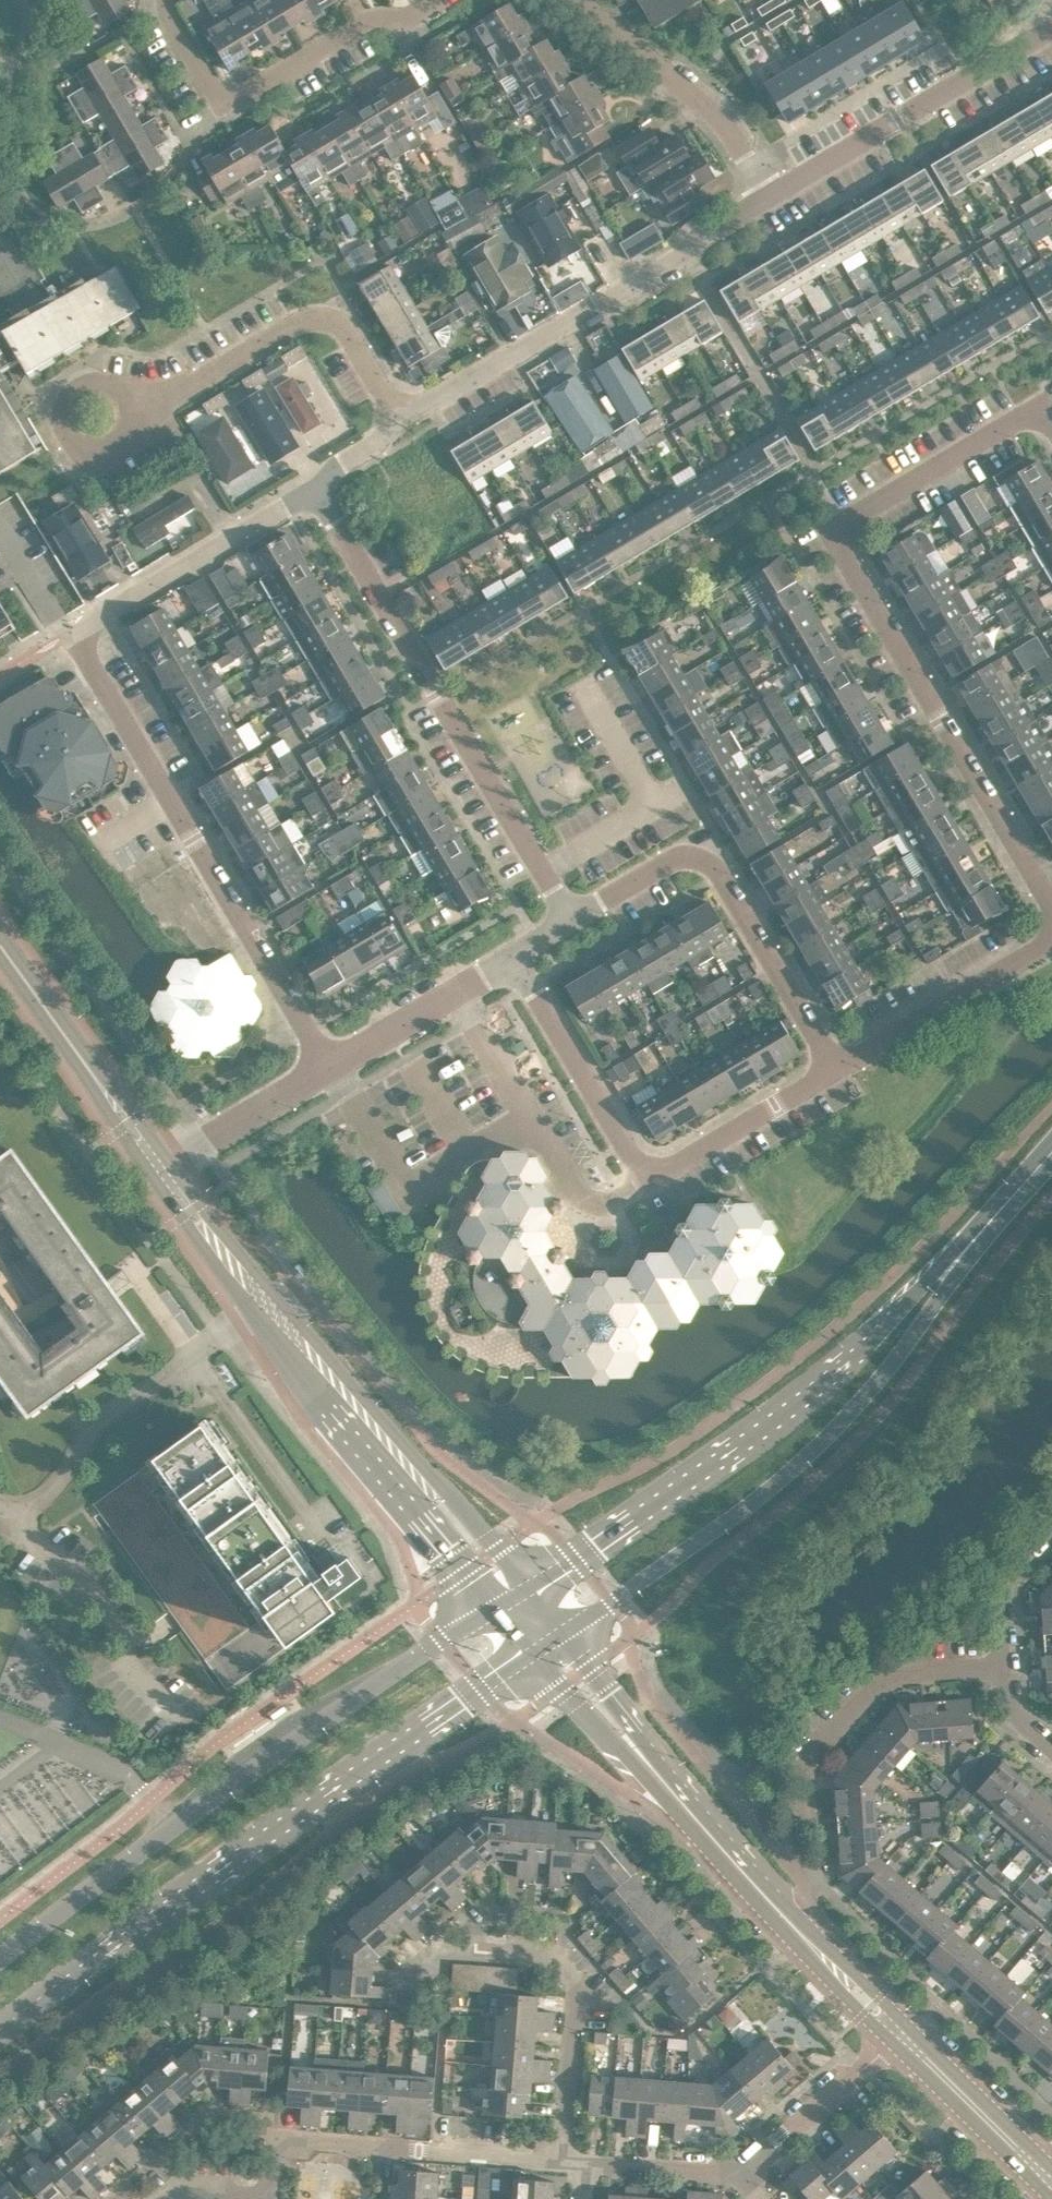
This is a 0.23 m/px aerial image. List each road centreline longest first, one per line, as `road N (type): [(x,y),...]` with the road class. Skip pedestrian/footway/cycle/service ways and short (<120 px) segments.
road 1 (residential): [(326,1062),(70,632),(315,490)]
road 2 (residential): [(1051,899),(836,532),(844,518),(1014,418),(1039,415),(1051,426)]
road 3 (secondary): [(0,2035),(194,1888),(547,1644)]
road 4 (secondary): [(505,1599),(333,1706),(0,1953)]
road 5 (secondary): [(547,1644),(756,1501),(887,1384),(953,1266)]
road 6 (secondary): [(953,1266),(748,1440),(505,1599)]
road 7 (secondary): [(505,1599),(160,1166)]
road 8 (secondary): [(906,2036),(705,1825),(547,1644)]
road 9 (unclassified): [(569,919),(315,490)]
road 10 (unclassified): [(840,1066),(648,1180),(514,956)]
road 11 (residential): [(396,419),(771,193)]
road 12 (residential): [(563,2162),(580,1999),(545,1947),(453,1939),(416,1977)]
road 13 (residential): [(437,0),(406,19),(377,11),(244,93),(226,94),(209,85),(166,13),(166,0)]
road 14 (residential): [(274,2194),(285,2137),(563,2162)]
road 15 (residential): [(137,403),(300,320),(325,319),(343,328),(396,419)]
road 16 (residential): [(771,193),(1051,28)]
road 17 (residential): [(801,1806),(799,1769),(886,1676),(1009,1667)]
road 18 (residential): [(771,193),(717,115),(575,0)]
road 19 (secondary): [(160,1166),(0,943)]
road 20 (unclassified): [(840,1066),(722,870),(704,855)]
road 21 (residential): [(840,1066),(1051,934)]
road 22 (residential): [(137,403),(122,379),(96,372),(73,380),(59,409),(69,437),(97,451),(125,441),(138,415)]
road 23 (residential): [(326,1062),(514,956)]
road 24 (residential): [(746,2171),(906,2036)]
road 25 (residential): [(160,1166),(326,1062)]
road 26 (secondary): [(1045,2170),(906,2036)]
road 27 (residential): [(579,2165),(746,2171)]
road 28 (residential): [(1009,1667),(1002,1591),(1051,1522)]
road 29 (residential): [(569,919),(680,853),(704,855)]
road 30 (secondary): [(953,1266),(1051,1158)]

